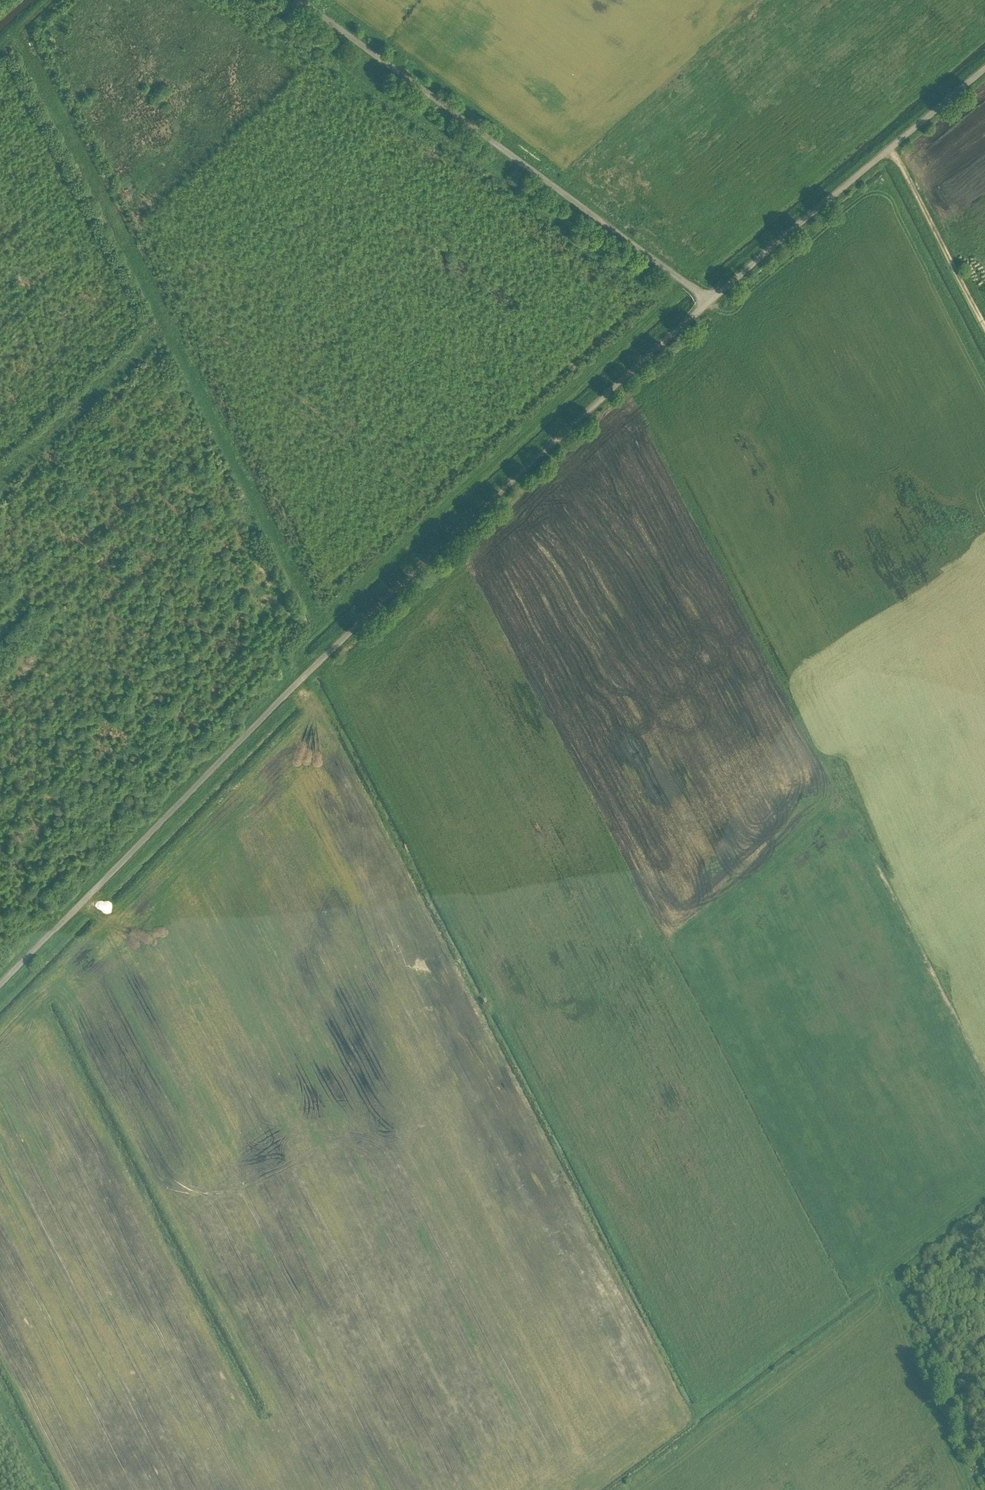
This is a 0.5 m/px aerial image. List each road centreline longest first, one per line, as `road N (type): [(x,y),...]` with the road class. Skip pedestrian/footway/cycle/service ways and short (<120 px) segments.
road 1 (track): [(708,298),(342,637),(0,986)]
road 2 (track): [(708,298),(300,0)]
road 3 (track): [(984,69),(708,298)]
road 4 (track): [(892,147),(984,337)]

